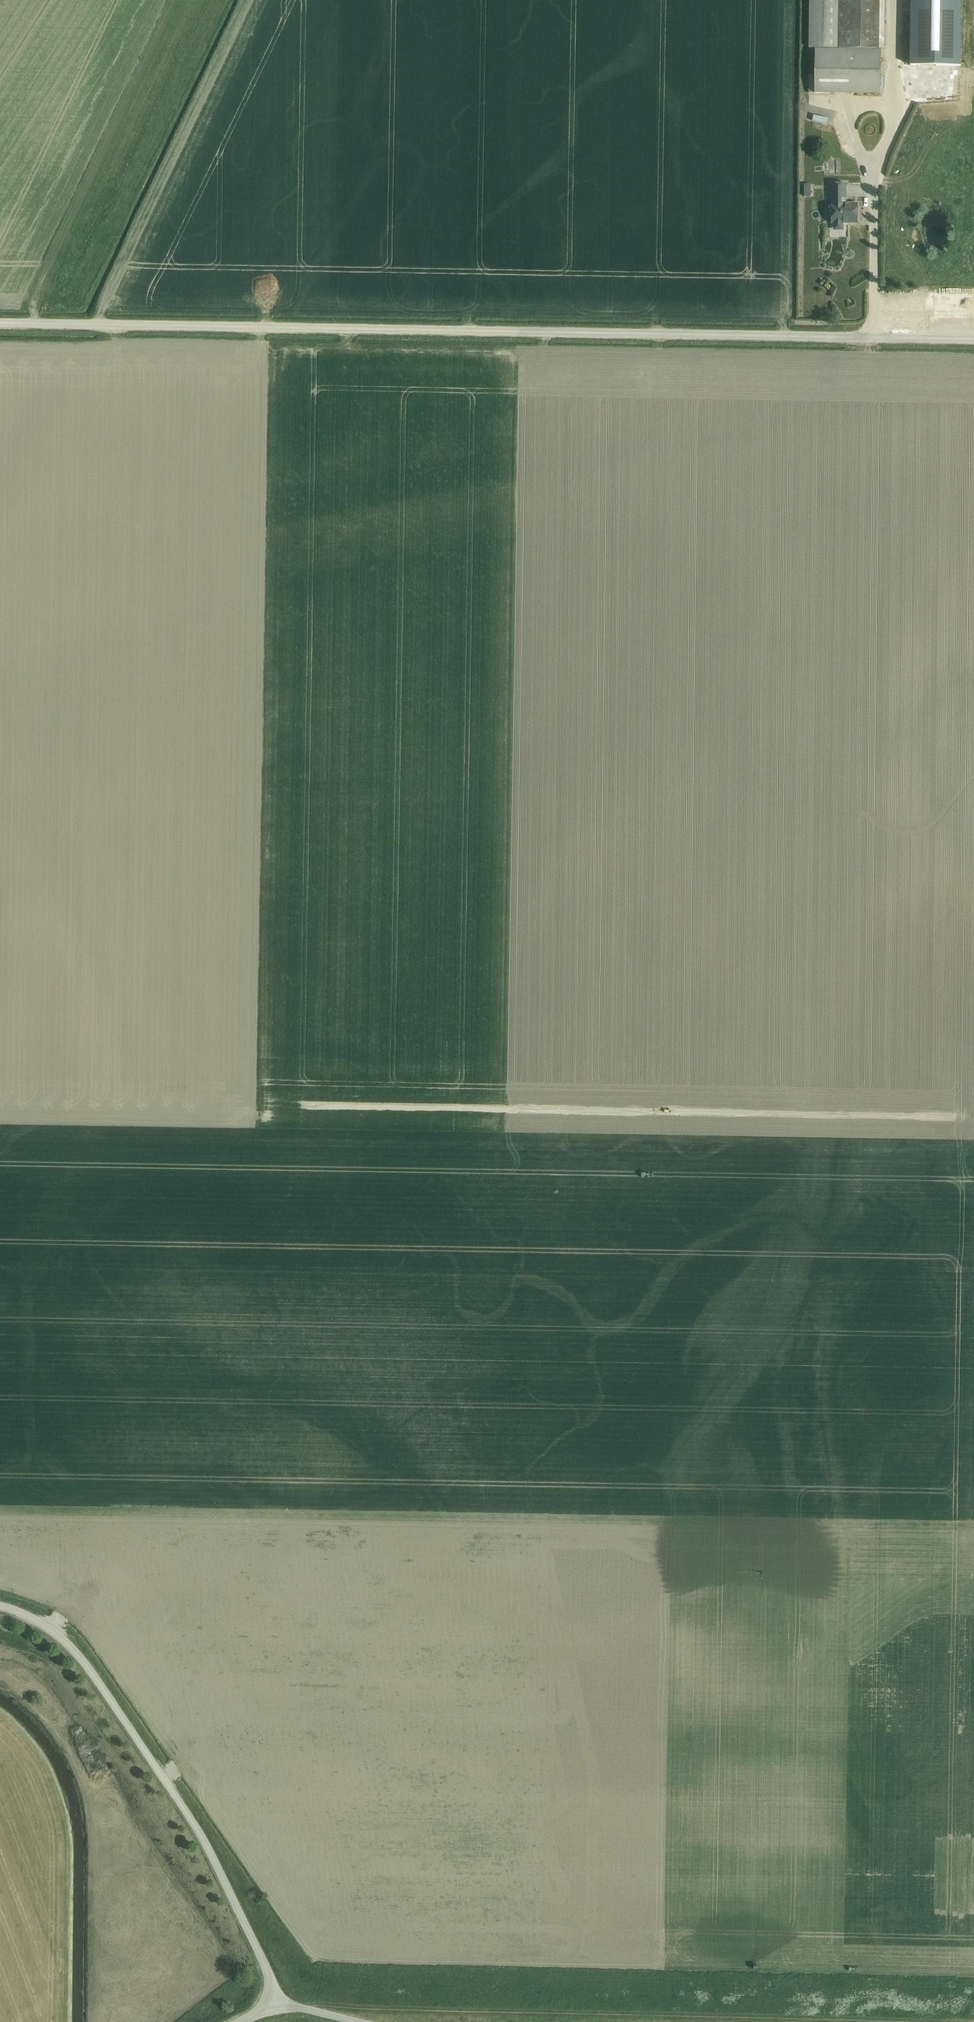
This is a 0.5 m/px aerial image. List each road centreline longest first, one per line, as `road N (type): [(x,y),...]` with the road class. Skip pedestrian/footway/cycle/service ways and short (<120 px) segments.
road 1 (unclassified): [(0,324),(973,341)]
road 2 (unclassified): [(239,2021),(273,2005),(265,1964),(196,1818),(83,1655),(51,1622),(0,1602)]

